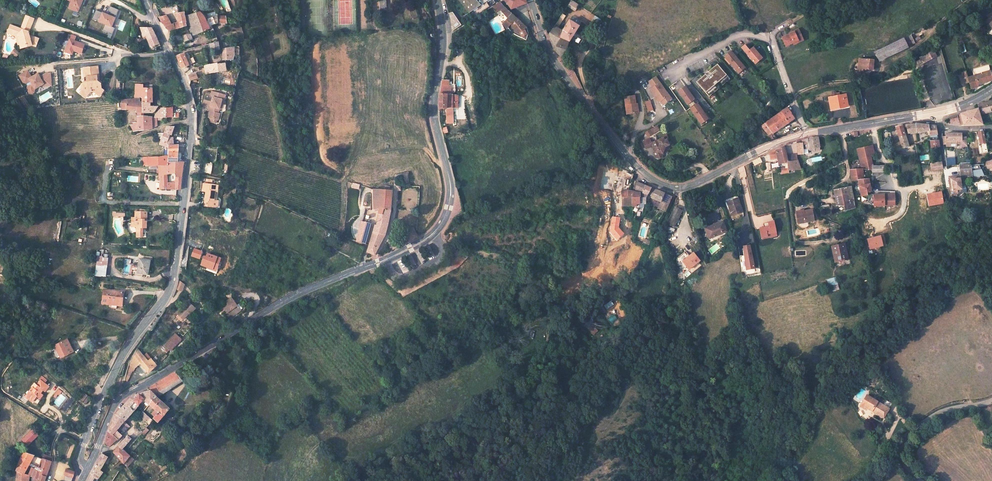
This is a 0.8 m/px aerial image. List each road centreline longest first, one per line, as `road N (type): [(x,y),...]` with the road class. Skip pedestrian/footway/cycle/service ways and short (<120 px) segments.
road 1 (secondary): [(438,0),(443,35),(434,115),(452,195),(436,232),(284,301),(125,395),(85,471)]
road 2 (tertiary): [(85,471),(78,460),(96,411),(172,283),(191,122),(170,54)]
road 3 (secondary): [(807,135),(688,187),(660,184),(627,158),(567,79),(545,48),(530,0)]
road 4 (track): [(969,0),(878,74),(793,97)]
road 5 (track): [(448,170),(420,134),(373,23)]
road 6 (tertiary): [(920,480),(900,455),(906,438),(950,411),(991,400)]
road 7 (secondary): [(937,113),(807,135)]

